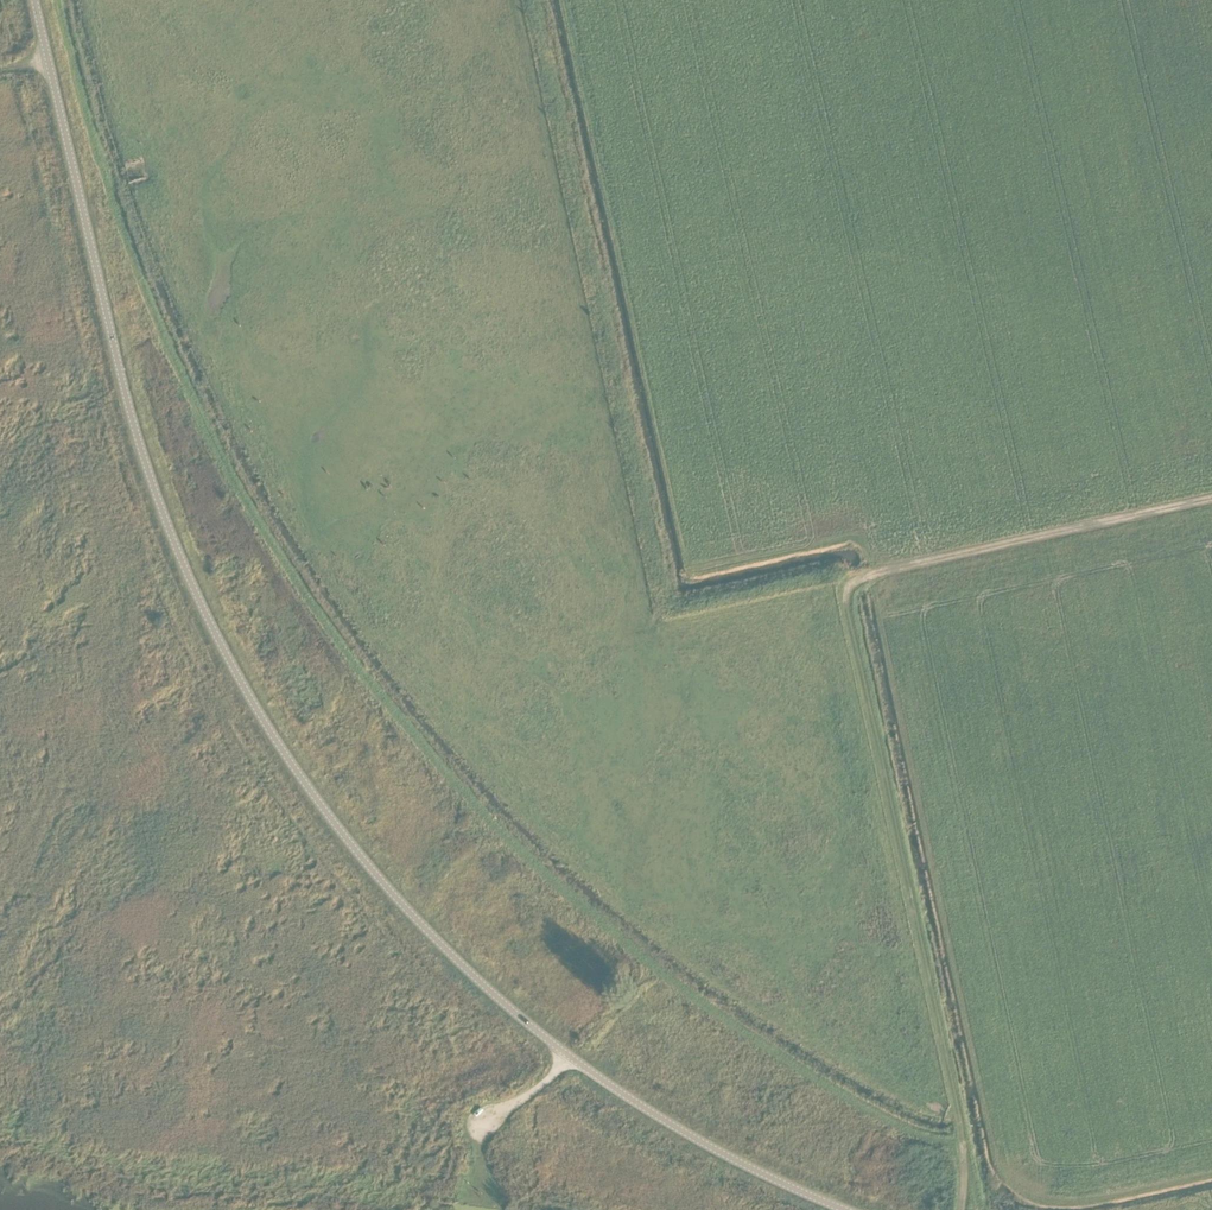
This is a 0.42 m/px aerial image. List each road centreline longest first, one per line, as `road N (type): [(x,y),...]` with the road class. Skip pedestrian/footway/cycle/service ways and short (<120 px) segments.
road 1 (unclassified): [(845,1209),(683,1133),(569,1058),(436,938),(325,809),(248,692),(200,600),(144,456),(36,0)]
road 2 (track): [(1211,504),(863,581),(847,593),(972,1209)]

